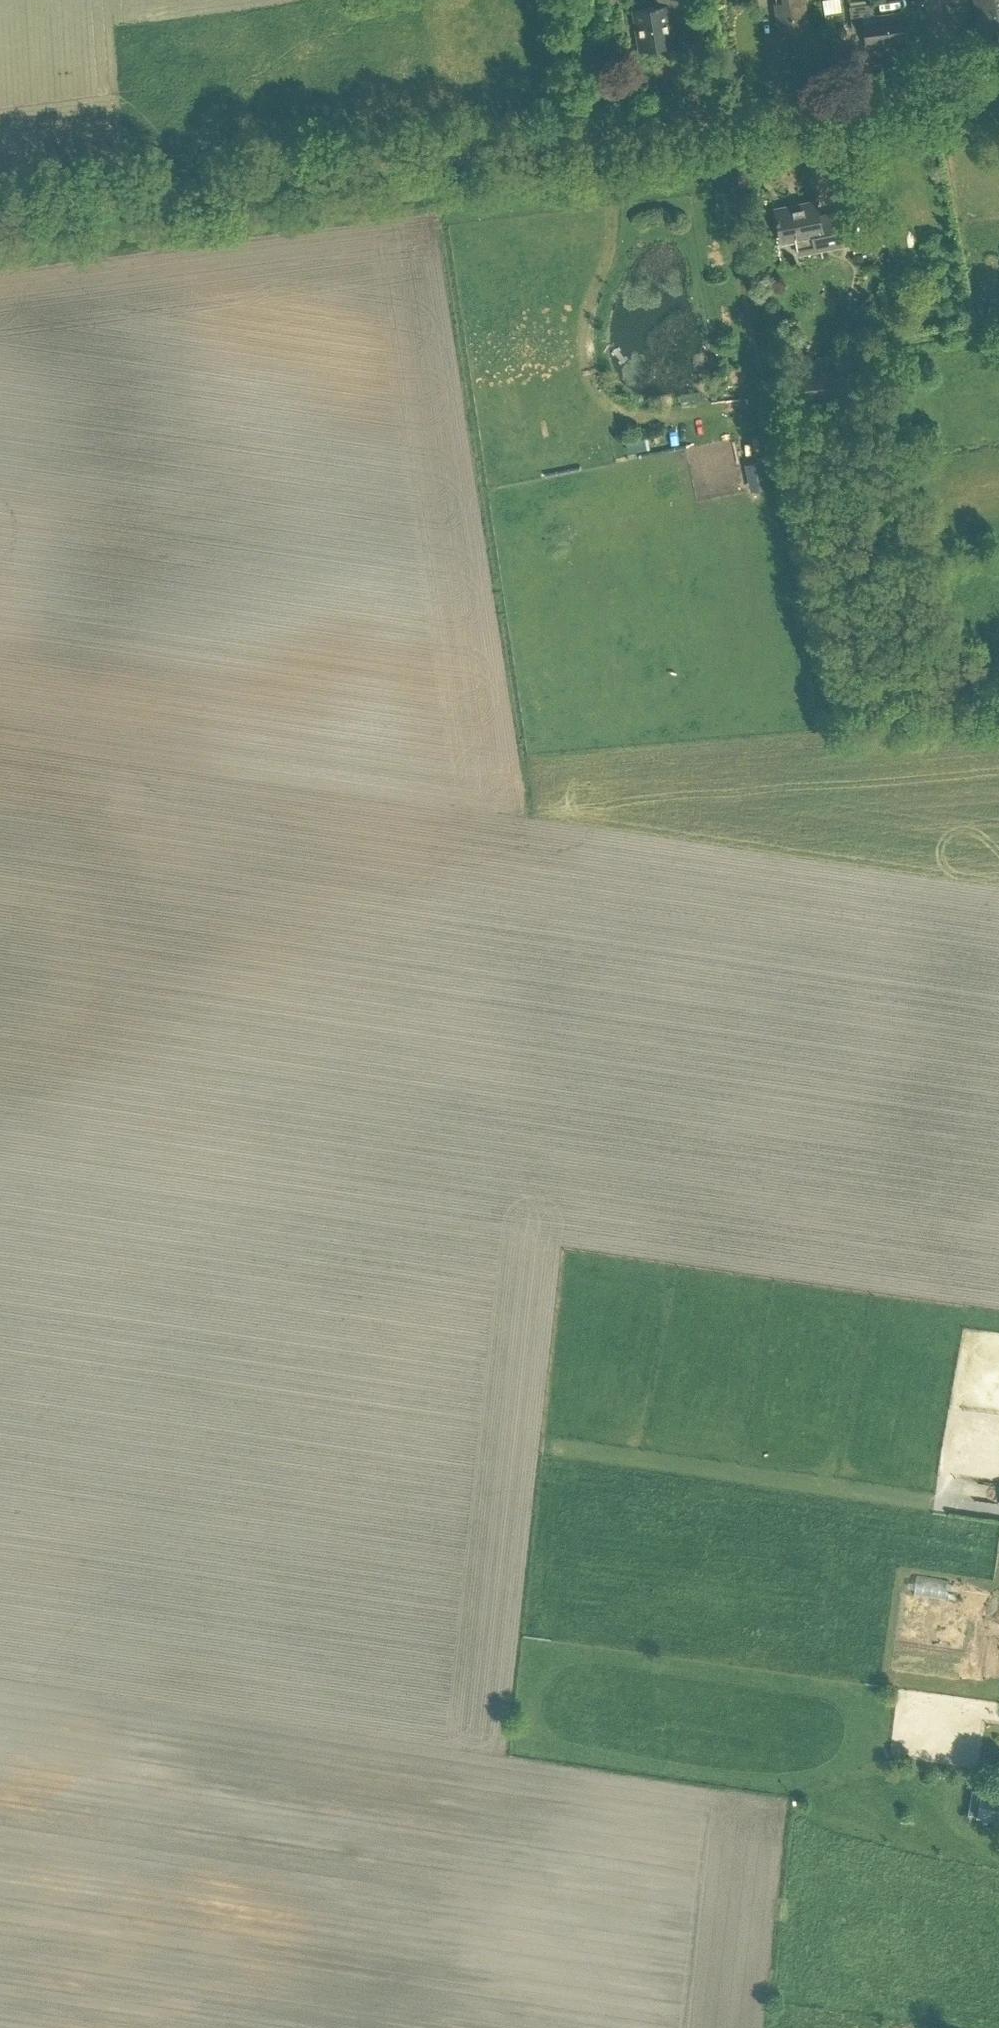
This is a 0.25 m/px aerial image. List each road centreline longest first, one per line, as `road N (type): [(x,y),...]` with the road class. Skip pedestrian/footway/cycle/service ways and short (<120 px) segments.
road 1 (unclassified): [(0,219),(944,93)]

